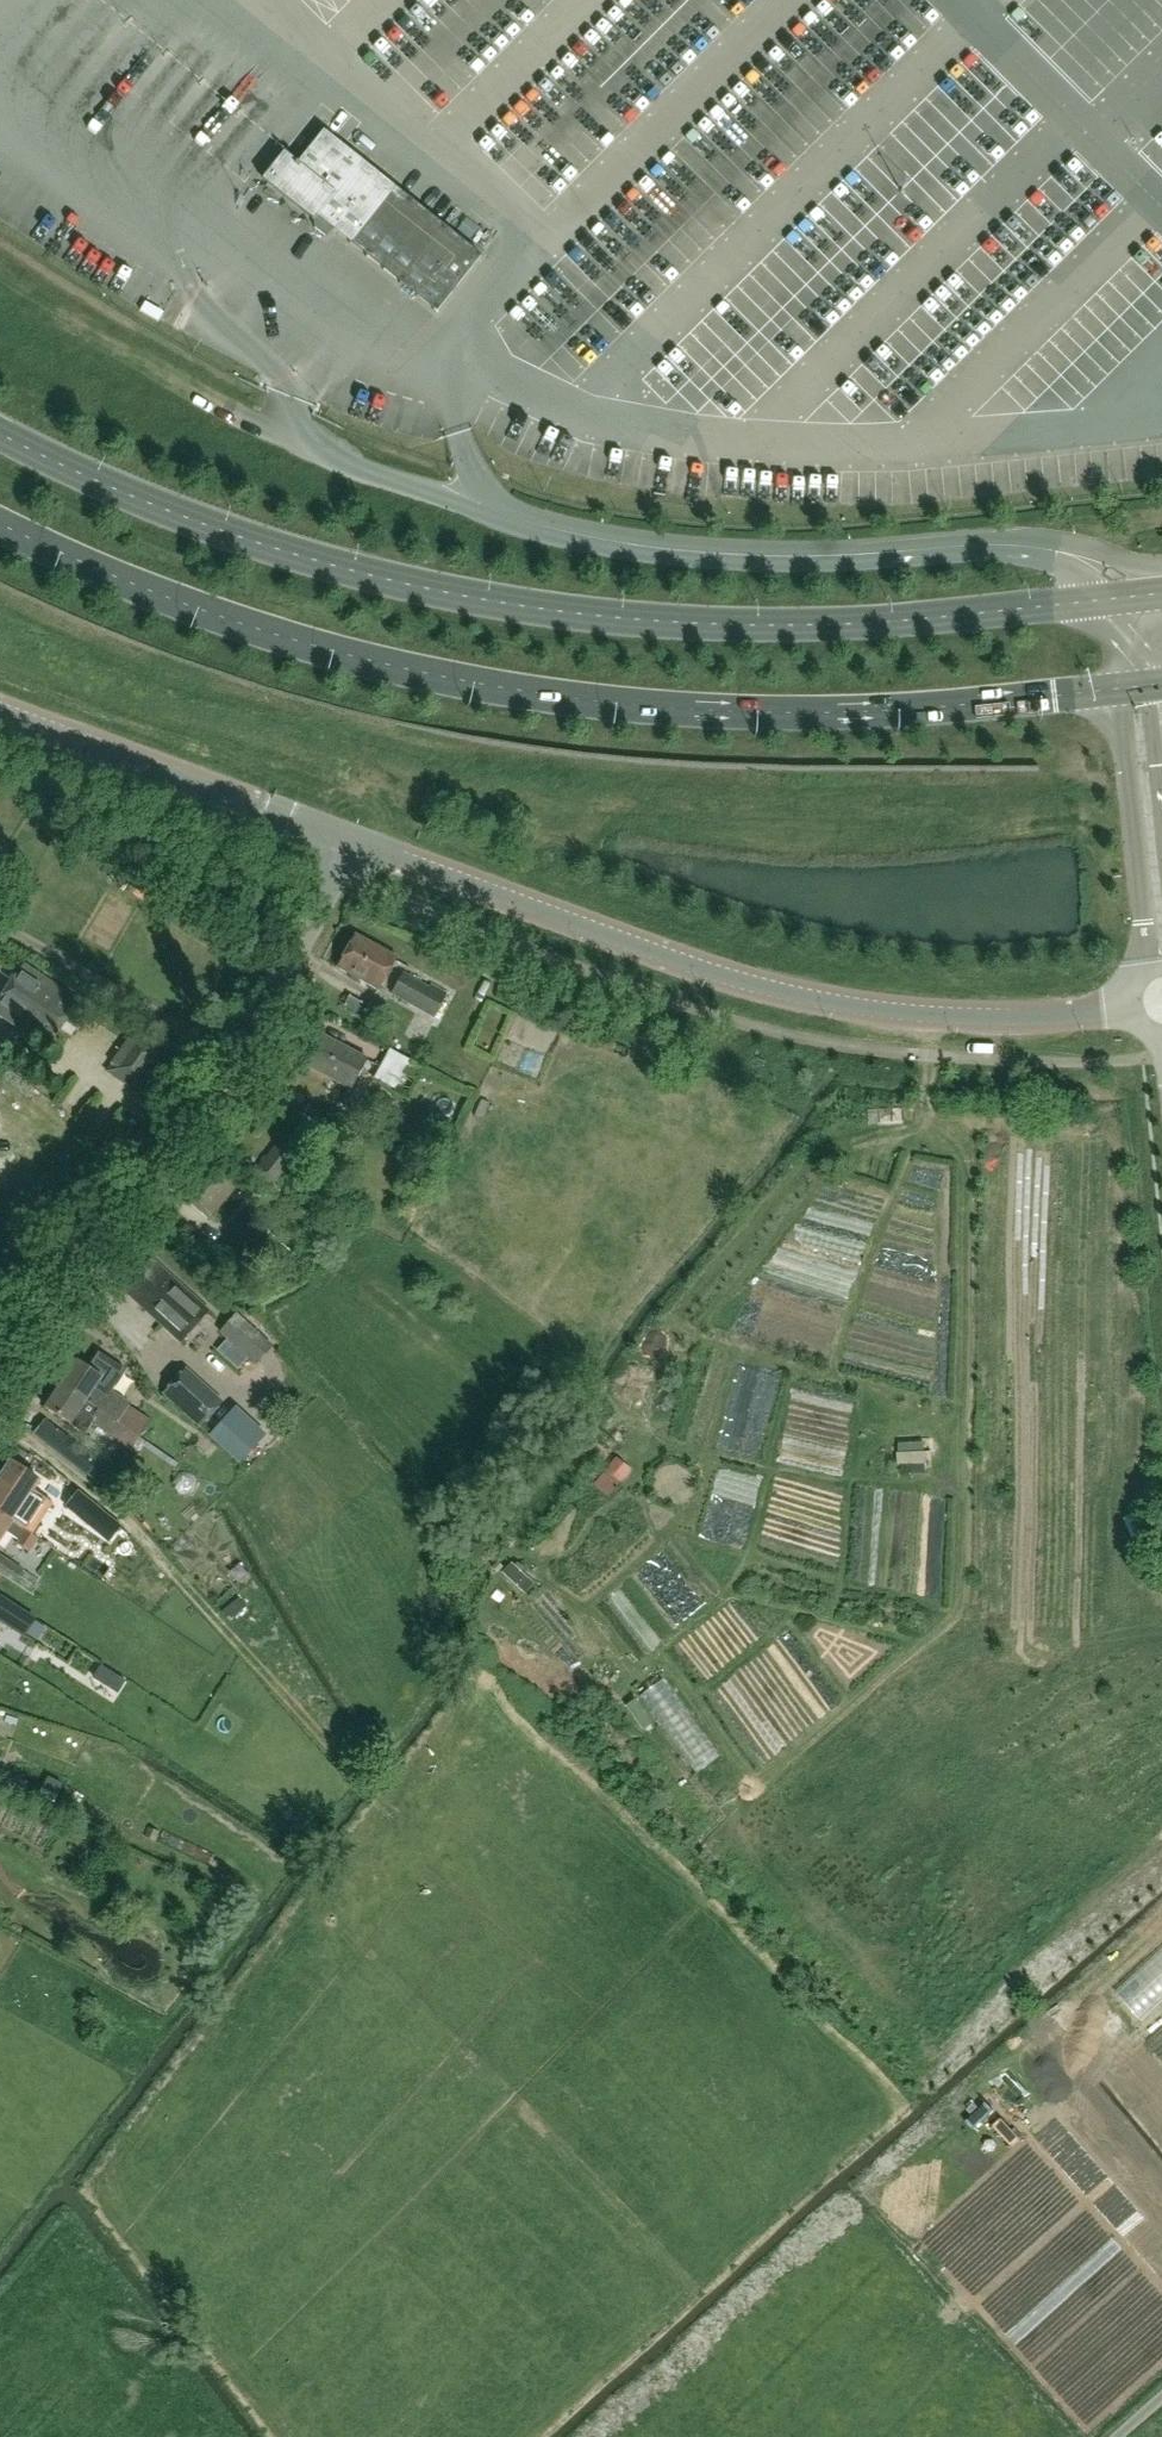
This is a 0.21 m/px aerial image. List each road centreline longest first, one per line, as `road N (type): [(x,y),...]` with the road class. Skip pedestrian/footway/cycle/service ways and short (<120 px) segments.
road 1 (primary): [(0,523),(100,570),(304,643),(465,681),(658,708),(751,712),(907,709),(1120,688)]
road 2 (primary): [(1115,597),(869,623),(560,611),(287,551),(160,507),(0,432)]
road 3 (tertiary): [(1161,1002),(986,1017),(789,995),(350,841)]
road 4 (tertiary): [(350,841),(0,711)]
road 5 (unclassified): [(0,1351),(233,1064)]
road 6 (tertiary): [(1120,688),(1149,966),(1161,1000)]
road 7 (unclassified): [(233,1064),(0,929)]
road 8 (unclassified): [(233,1064),(350,841)]

